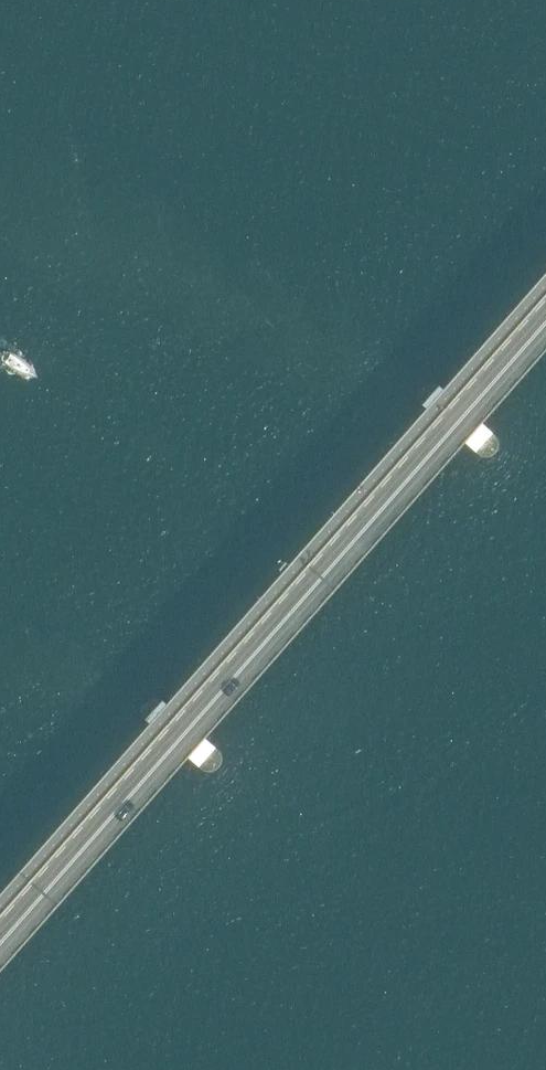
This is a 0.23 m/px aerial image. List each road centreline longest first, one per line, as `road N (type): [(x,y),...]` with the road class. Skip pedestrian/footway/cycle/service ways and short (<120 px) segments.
road 1 (primary): [(0,953),(545,332)]

